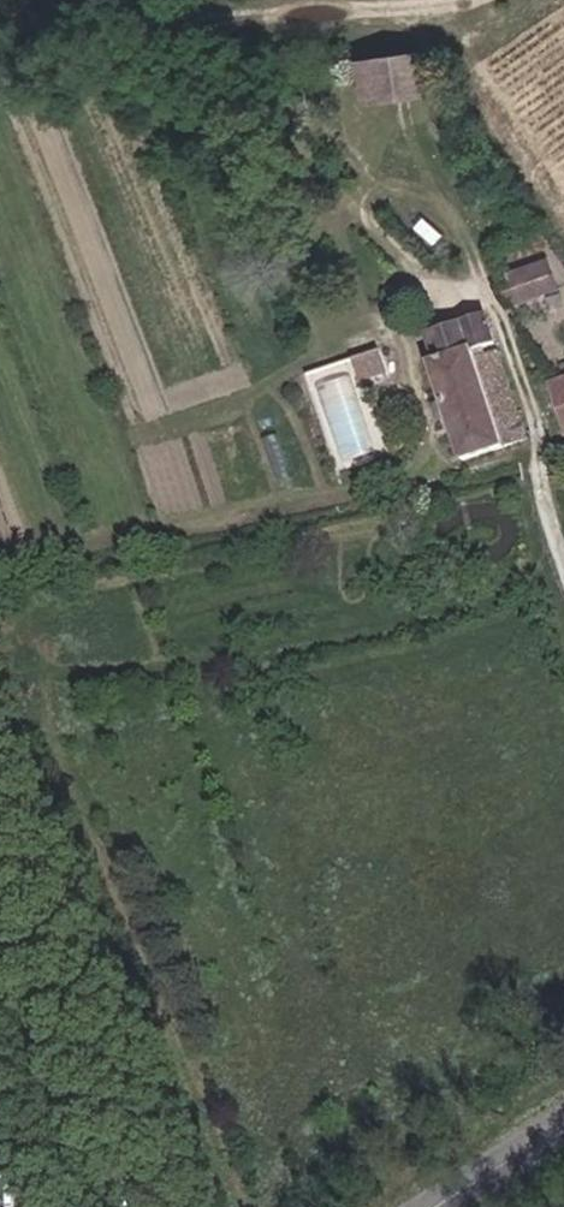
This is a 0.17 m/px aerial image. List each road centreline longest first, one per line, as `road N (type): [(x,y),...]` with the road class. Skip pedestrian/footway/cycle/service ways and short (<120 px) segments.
road 1 (primary): [(0,838),(142,1206)]
road 2 (unclassified): [(563,1124),(435,1206)]

